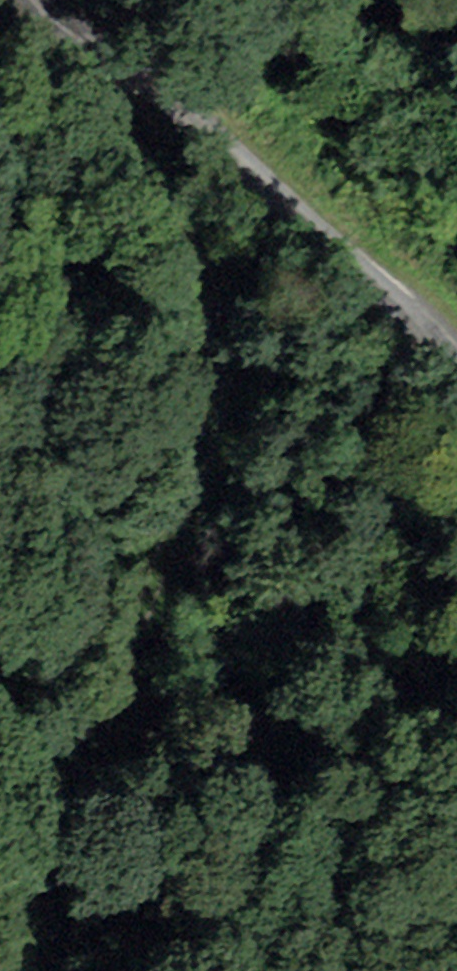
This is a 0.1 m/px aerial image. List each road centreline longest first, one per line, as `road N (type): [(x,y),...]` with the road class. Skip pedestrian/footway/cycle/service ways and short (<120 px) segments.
road 1 (track): [(125,674),(213,414),(219,345),(188,234),(104,115),(85,44)]
road 2 (unclassified): [(456,377),(381,292),(199,129),(36,0)]
road 3 (track): [(146,970),(125,674)]

